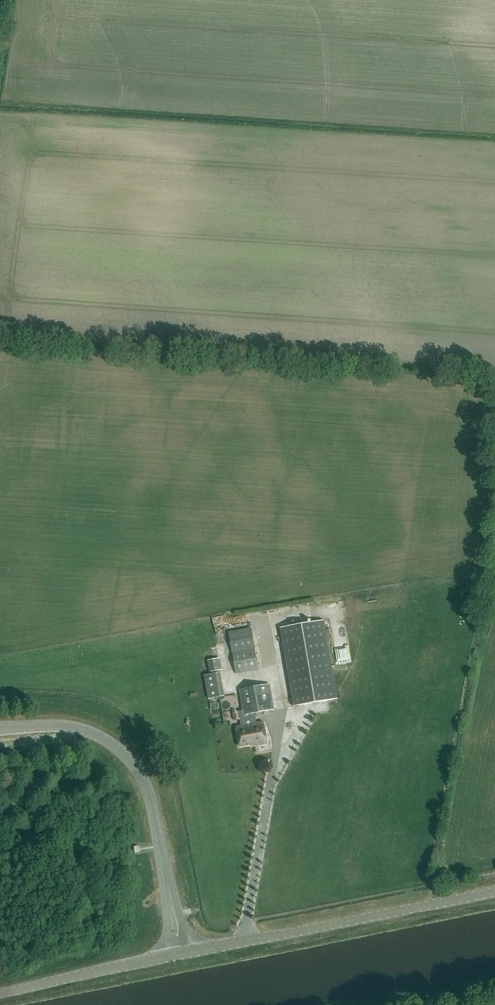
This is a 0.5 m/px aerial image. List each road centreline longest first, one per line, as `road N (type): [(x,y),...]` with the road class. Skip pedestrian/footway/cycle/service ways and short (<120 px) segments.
road 1 (tertiary): [(494,892),(188,953)]
road 2 (tertiary): [(171,904),(152,802),(123,754),(67,727),(0,729)]
road 3 (tertiary): [(171,956),(0,992)]

